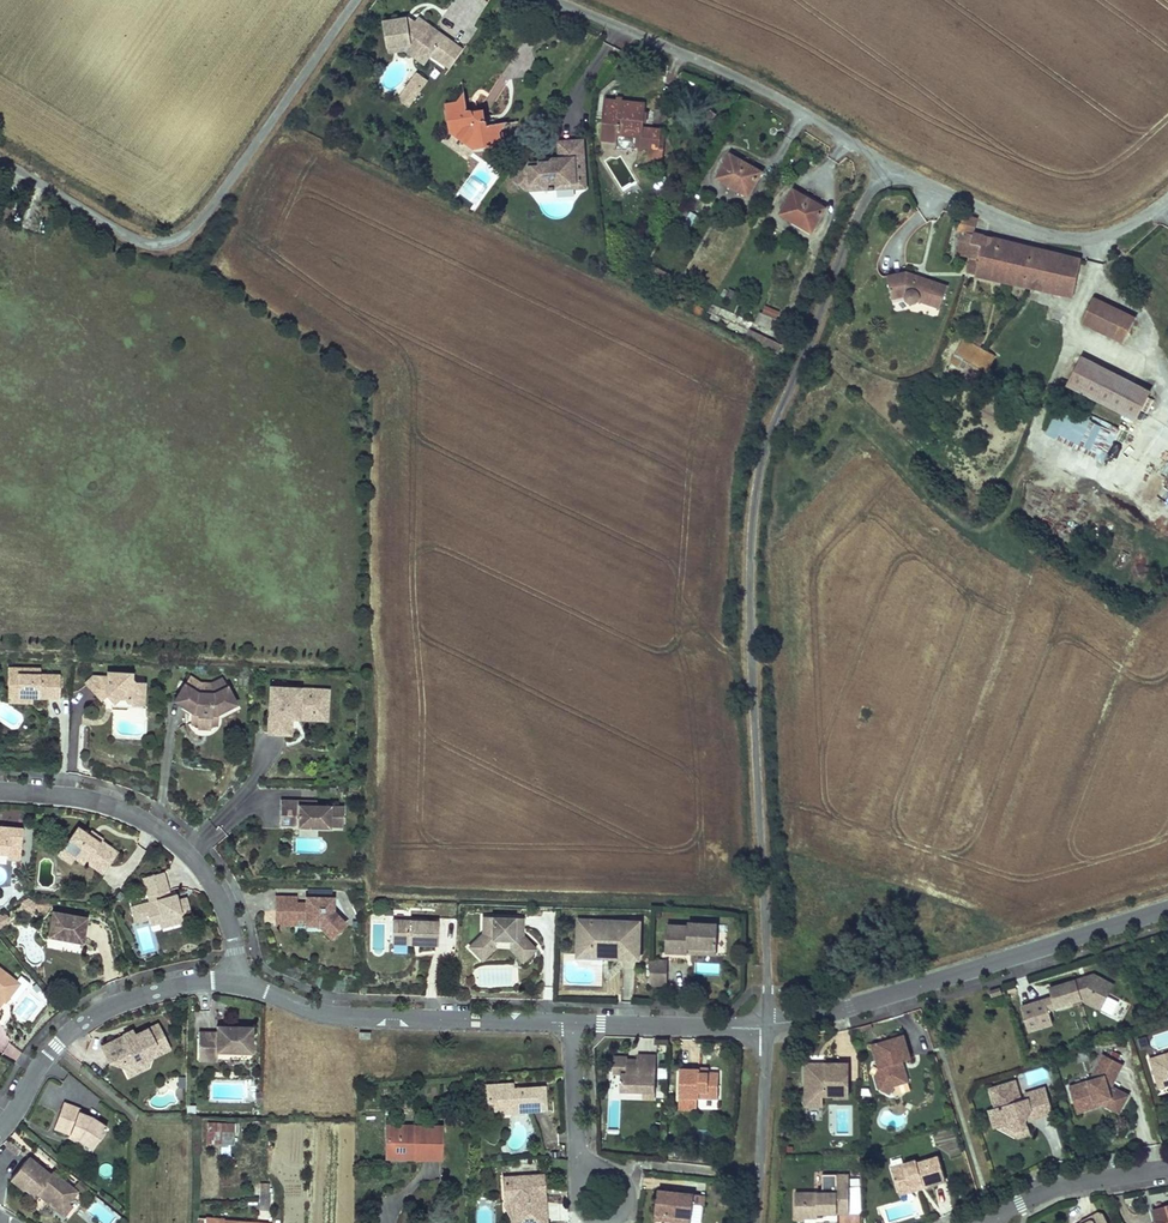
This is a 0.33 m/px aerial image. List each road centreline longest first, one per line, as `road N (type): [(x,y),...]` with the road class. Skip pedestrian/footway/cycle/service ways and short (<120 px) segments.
road 1 (residential): [(766,1018),(752,606),(763,433),(883,160)]
road 2 (unclassified): [(354,0),(211,206),(171,240),(117,229),(0,156)]
road 3 (residential): [(766,1018),(856,1006),(1167,912)]
road 4 (unclassified): [(883,160),(737,74),(563,0)]
road 5 (unclassified): [(245,965),(235,902),(187,831),(105,787),(0,774)]
road 6 (unclassified): [(571,1015),(350,1007),(287,992),(245,965)]
road 7 (unclassified): [(1167,195),(1127,225),(1075,237),(1046,233),(883,160)]
road 8 (unclassified): [(245,965),(133,985),(90,1008),(48,1040),(0,1116)]
road 9 (residential): [(749,1222),(766,1018)]
road 10 (unclassified): [(766,1018),(571,1015)]
road 11 (residential): [(1167,1159),(1047,1184),(993,1211)]
road 12 (residential): [(571,1015),(579,1153),(590,1169)]
road 13 (residential): [(590,1169),(621,1173),(630,1185),(625,1213),(600,1222),(584,1215),(579,1181)]
road 14 (track): [(194,841),(253,784),(272,741)]

